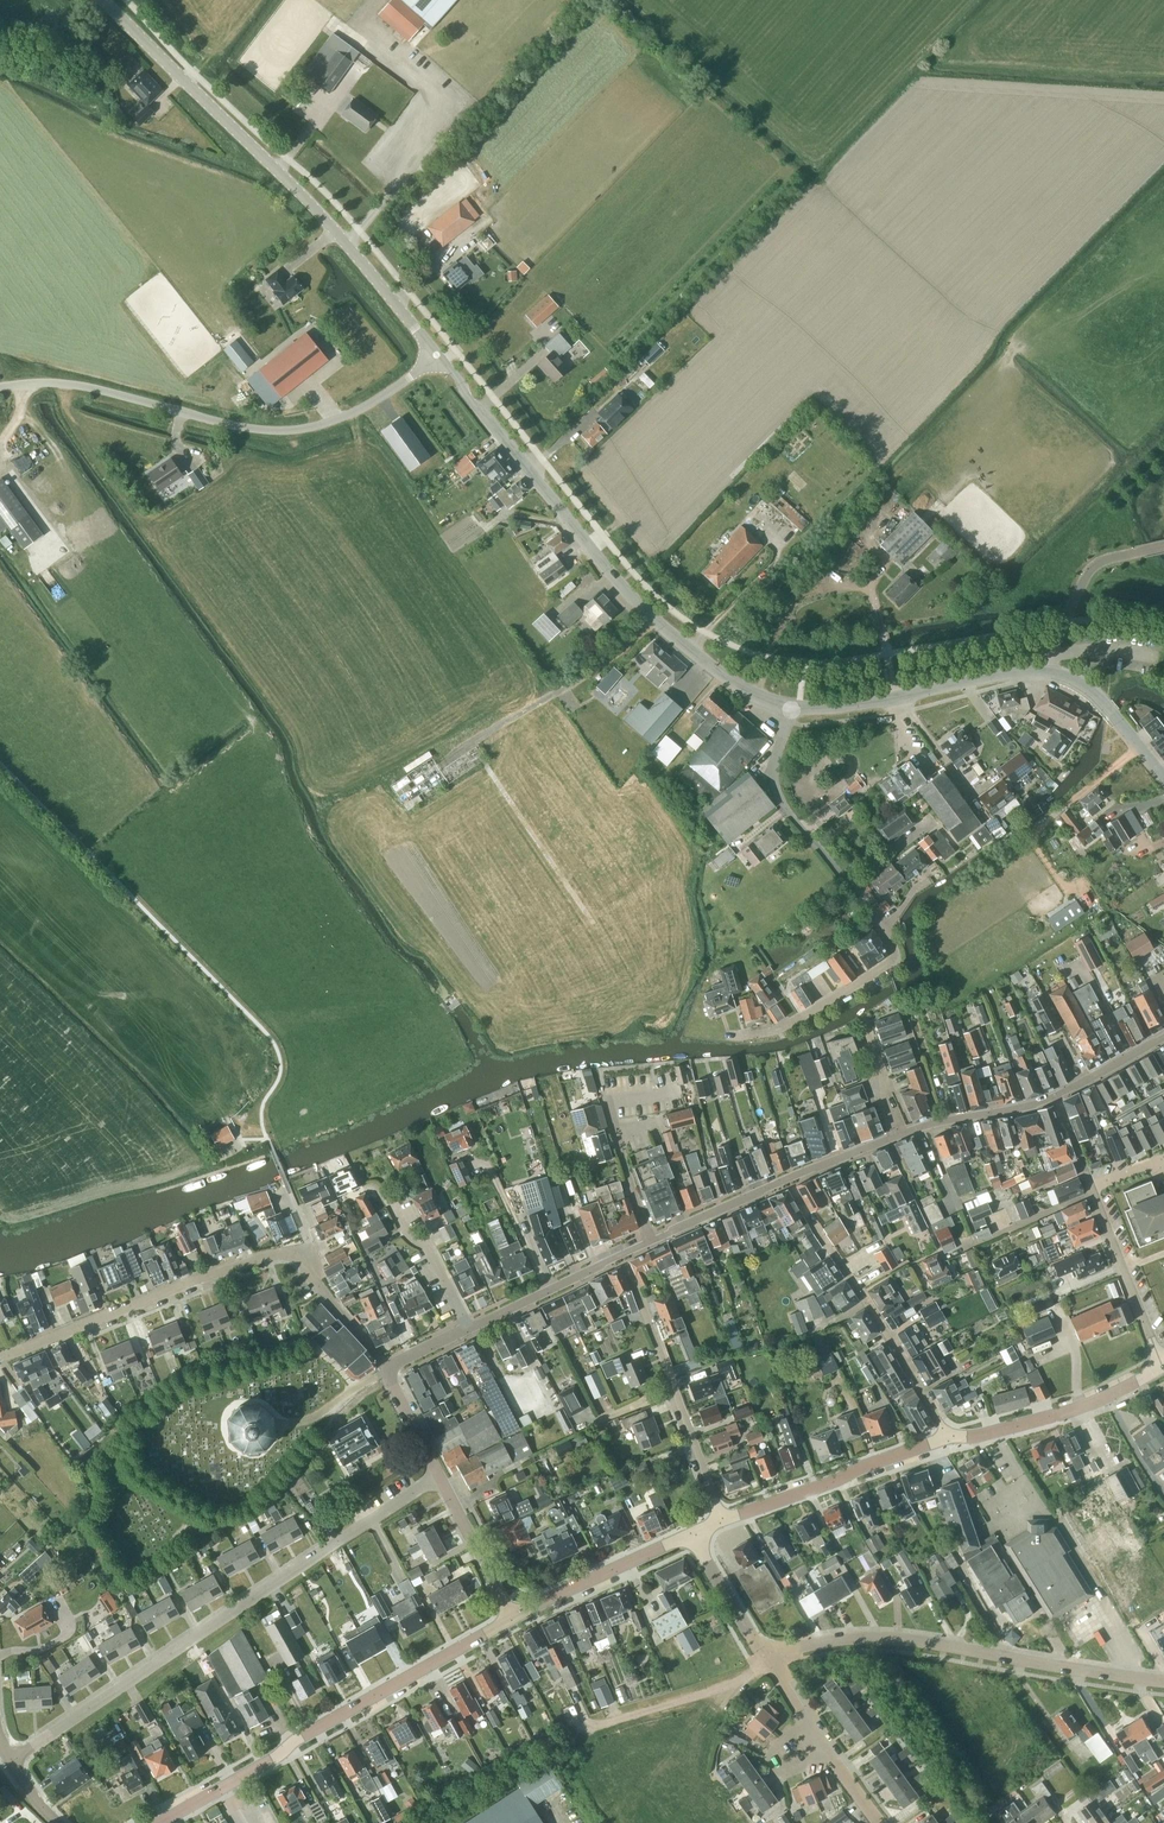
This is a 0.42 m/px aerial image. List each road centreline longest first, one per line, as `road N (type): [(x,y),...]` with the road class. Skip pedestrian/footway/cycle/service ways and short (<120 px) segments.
road 1 (residential): [(12,1758),(439,1476)]
road 2 (tertiary): [(791,707),(716,670),(618,584),(439,354)]
road 3 (tertiary): [(439,354),(317,211),(106,0)]
road 4 (unclassified): [(0,388),(76,385),(245,428),(290,431),(359,411),(439,354)]
road 5 (residential): [(767,1659),(822,1642),(888,1637),(1163,1680)]
road 6 (tertiary): [(222,1788),(513,1617)]
road 7 (residential): [(302,1262),(286,1253),(260,1255),(0,1355)]
road 8 (residential): [(946,1436),(794,1191)]
road 9 (residential): [(651,1241),(898,1135)]
road 10 (residential): [(733,1036),(773,1031),(896,956),(847,888)]
road 11 (residential): [(723,1521),(629,1271)]
road 12 (tertiary): [(1047,671),(992,675),(872,702),(791,707)]
road 13 (tertiary): [(723,1521),(946,1436)]
road 14 (tertiary): [(946,1436),(994,1432),(1089,1404),(1163,1366)]
road 15 (residential): [(651,1241),(606,1102),(679,1090)]
road 16 (residential): [(847,888),(772,785),(791,707)]
road 17 (residential): [(651,1241),(470,1326)]
road 18 (tertiary): [(513,1617),(693,1534)]
road 19 (residential): [(1090,1188),(1163,1366)]
road 20 (residential): [(1047,671),(1090,570),(1163,546)]
road 21 (residential): [(898,1135),(1056,1098)]
road 22 (tertiary): [(1163,777),(1094,692),(1047,671)]
road 23 (residential): [(513,1617),(439,1476)]
road 24 (residential): [(470,1326),(430,1247),(406,1232),(387,1195)]
road 25 (residential): [(767,1659),(693,1534)]
road 26 (residential): [(302,1262),(389,1367)]
road 27 (residential): [(827,1749),(793,1768),(772,1766),(775,1746),(806,1717)]
road 28 (residential): [(1056,1098),(1163,1038)]
road 29 (residential): [(898,1135),(864,1018)]
road 30 (residential): [(439,1476),(389,1367)]

